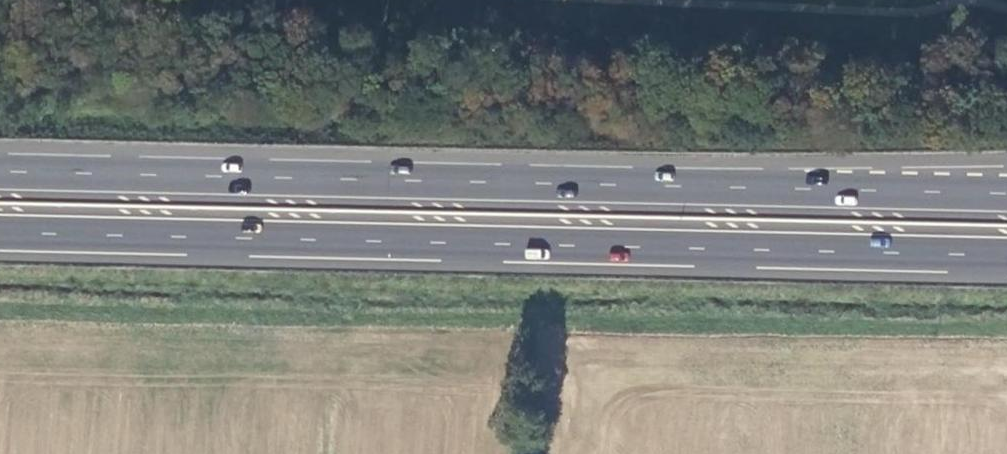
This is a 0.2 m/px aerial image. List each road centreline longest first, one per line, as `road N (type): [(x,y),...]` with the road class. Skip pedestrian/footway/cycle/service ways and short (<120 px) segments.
road 1 (trunk): [(0,233),(1006,256)]
road 2 (trunk): [(1006,193),(0,173)]

